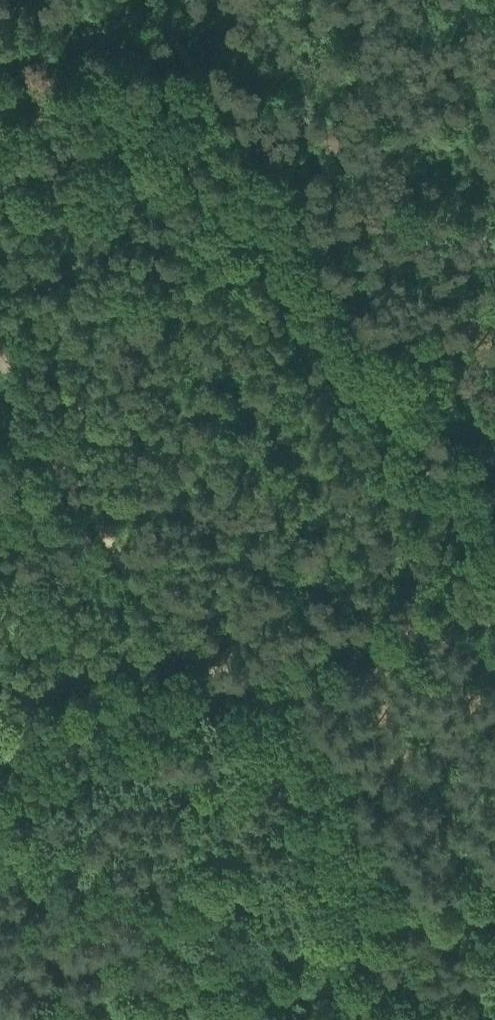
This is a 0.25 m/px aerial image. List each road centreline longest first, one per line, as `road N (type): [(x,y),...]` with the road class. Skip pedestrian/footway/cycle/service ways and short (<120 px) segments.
road 1 (track): [(494,598),(136,0)]
road 2 (track): [(0,349),(208,697)]
road 3 (track): [(208,697),(243,680),(494,623)]
road 4 (track): [(0,807),(208,697)]

